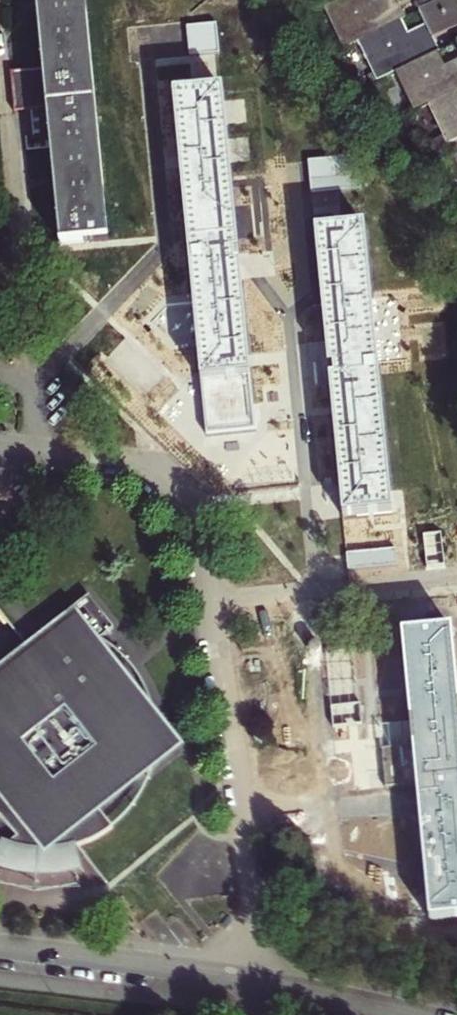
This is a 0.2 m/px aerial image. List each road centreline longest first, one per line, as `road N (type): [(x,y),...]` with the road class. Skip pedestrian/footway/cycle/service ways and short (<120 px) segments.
road 1 (tertiary): [(0,947),(157,966),(414,1014)]

